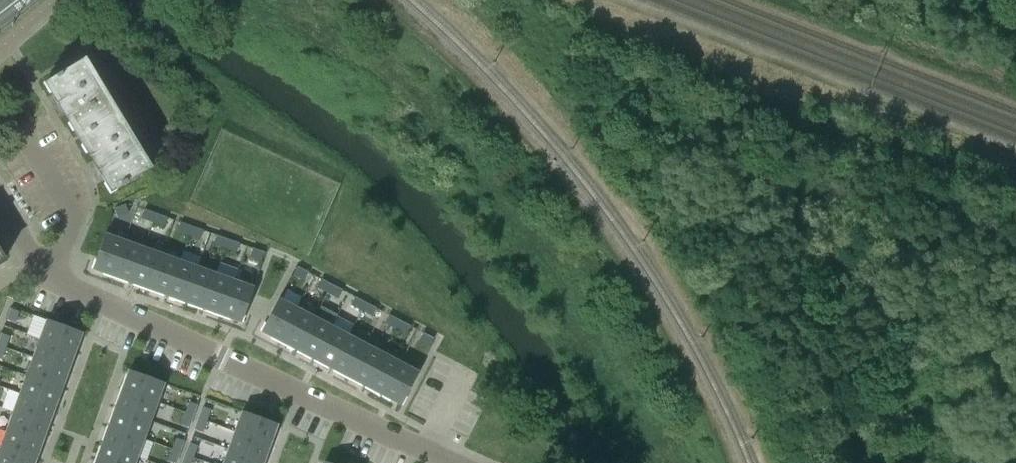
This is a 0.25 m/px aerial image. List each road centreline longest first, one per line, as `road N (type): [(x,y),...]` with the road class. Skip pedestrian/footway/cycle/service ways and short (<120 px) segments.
road 1 (residential): [(442,462),(49,275),(0,208)]

